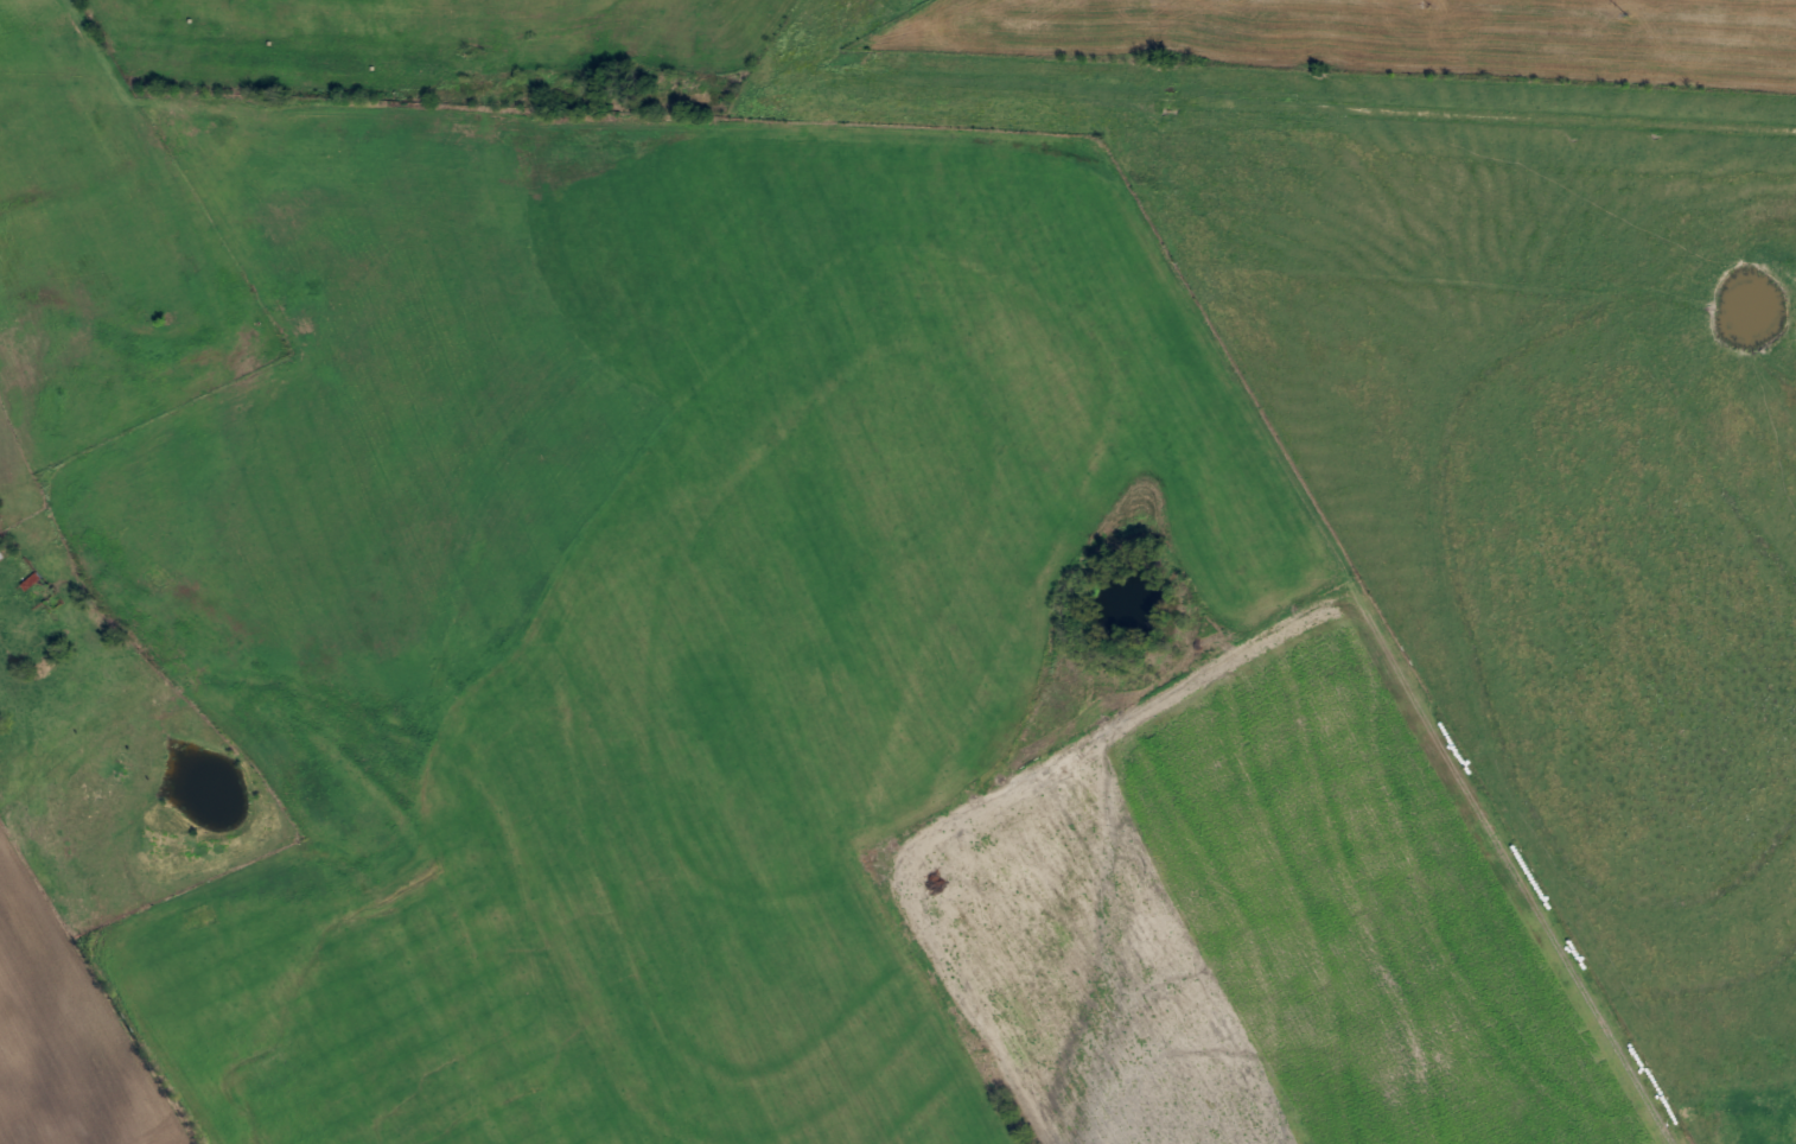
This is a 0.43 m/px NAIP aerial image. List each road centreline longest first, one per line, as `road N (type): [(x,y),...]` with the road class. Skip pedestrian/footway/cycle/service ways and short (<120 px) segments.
road 1 (residential): [(50,528),(160,431),(219,330),(168,169),(69,0)]

